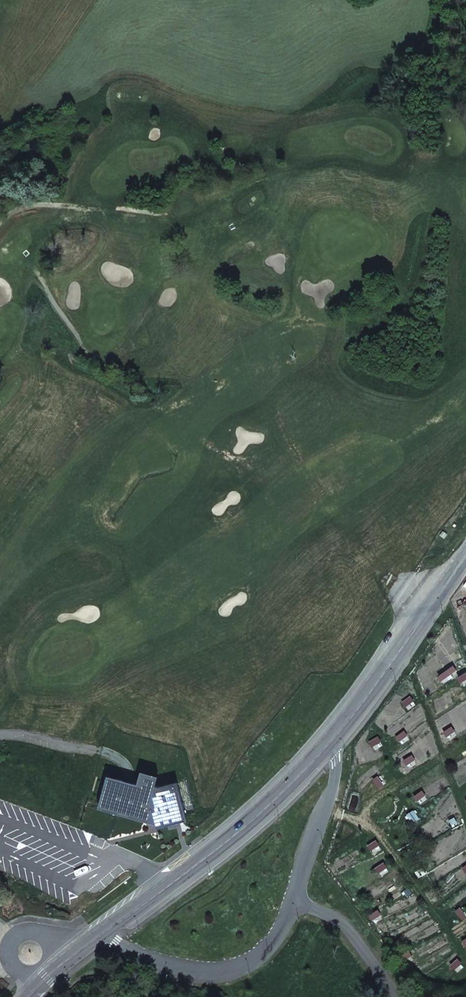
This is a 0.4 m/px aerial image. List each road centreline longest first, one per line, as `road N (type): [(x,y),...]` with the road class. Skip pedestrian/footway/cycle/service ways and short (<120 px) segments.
road 1 (tertiary): [(27,996),(249,824),(332,741),(465,556)]

